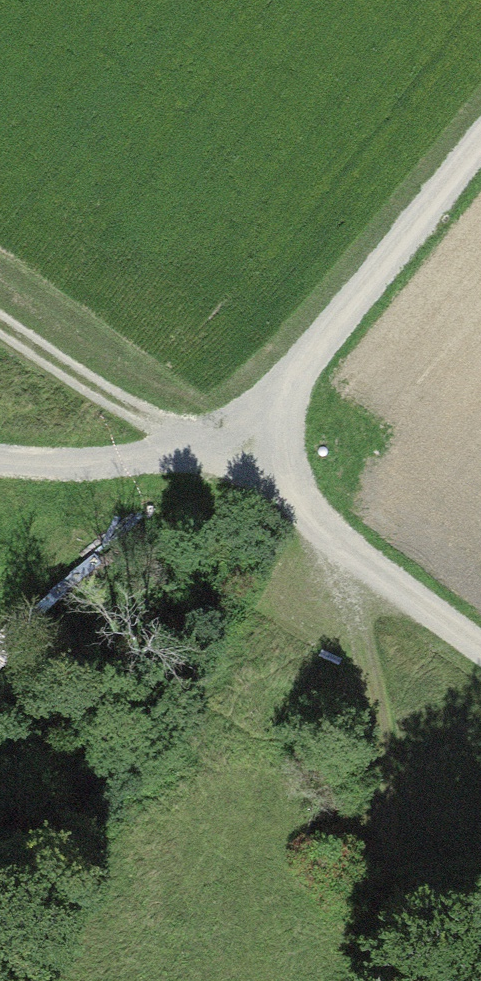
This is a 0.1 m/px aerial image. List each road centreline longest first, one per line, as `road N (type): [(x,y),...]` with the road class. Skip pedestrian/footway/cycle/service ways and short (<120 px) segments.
road 1 (track): [(219,441),(368,550),(407,744),(383,980)]
road 2 (track): [(480,130),(219,441)]
road 3 (track): [(219,441),(0,280)]
road 4 (track): [(219,441),(105,464),(0,458)]
road 5 (track): [(480,626),(368,550)]

